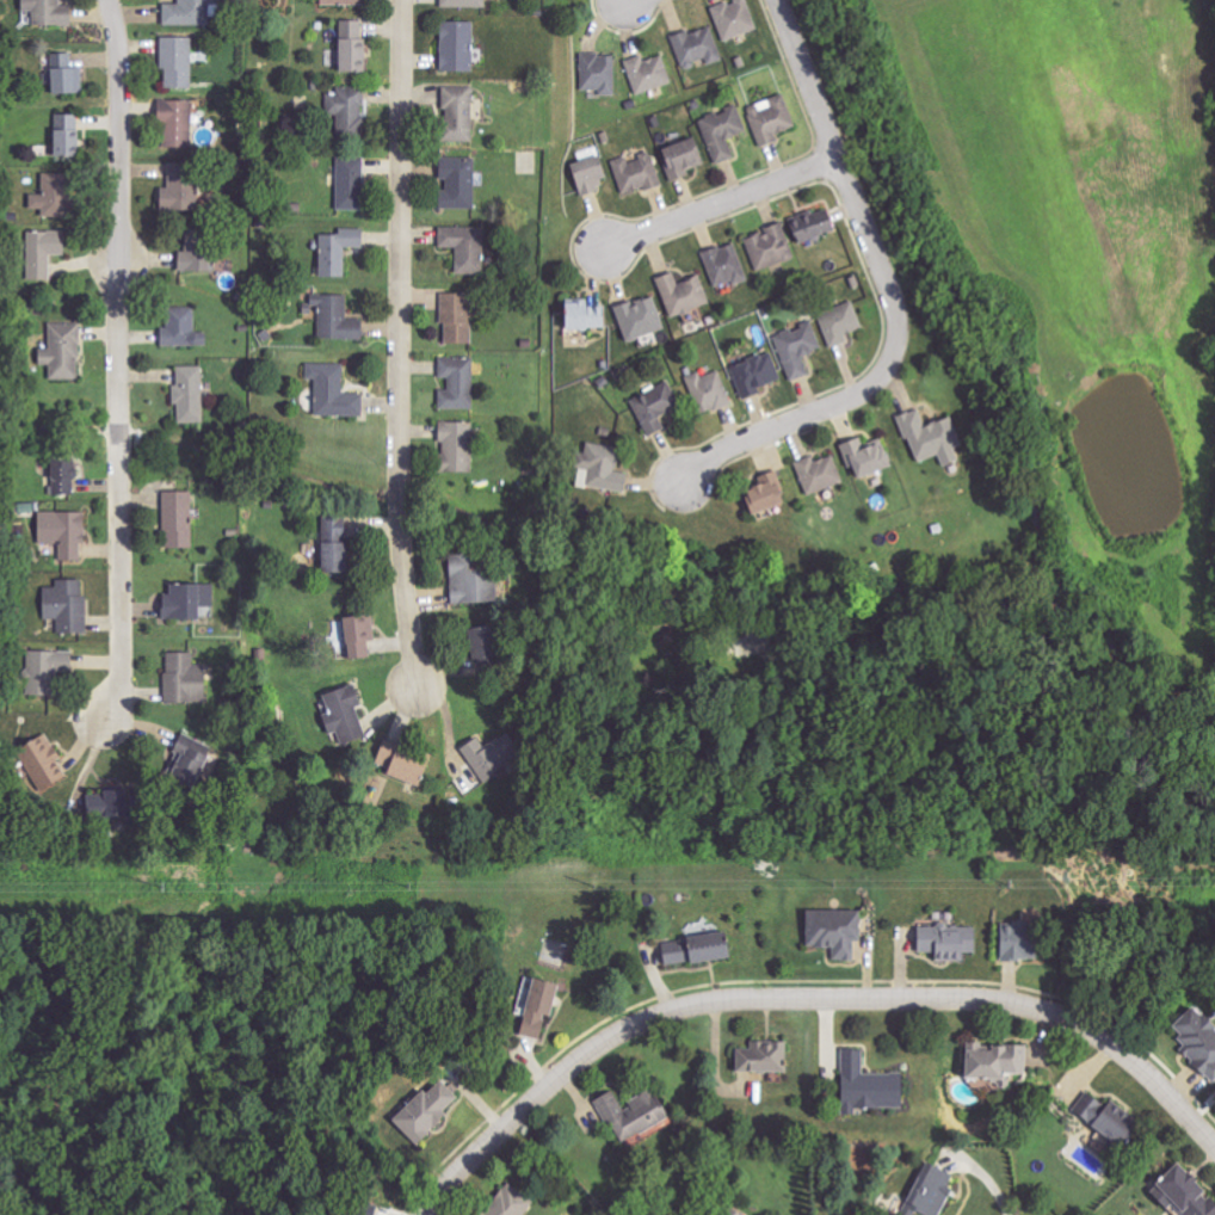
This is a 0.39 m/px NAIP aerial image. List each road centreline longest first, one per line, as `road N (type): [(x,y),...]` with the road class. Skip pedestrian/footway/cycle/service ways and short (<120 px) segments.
road 1 (residential): [(422,1214),(592,1050),(636,1025),(724,1000),(1010,1001),(1053,1012),(1106,1038),(1148,1072),(1214,1142)]
road 2 (residential): [(110,0),(121,41),(124,683),(106,721)]
road 3 (residential): [(420,687),(403,584),(397,384),(404,0)]
road 4 (residential): [(775,0),(896,312),(895,354),(871,387),(711,454),(684,481)]
road 5 (residential): [(606,246),(835,156)]

